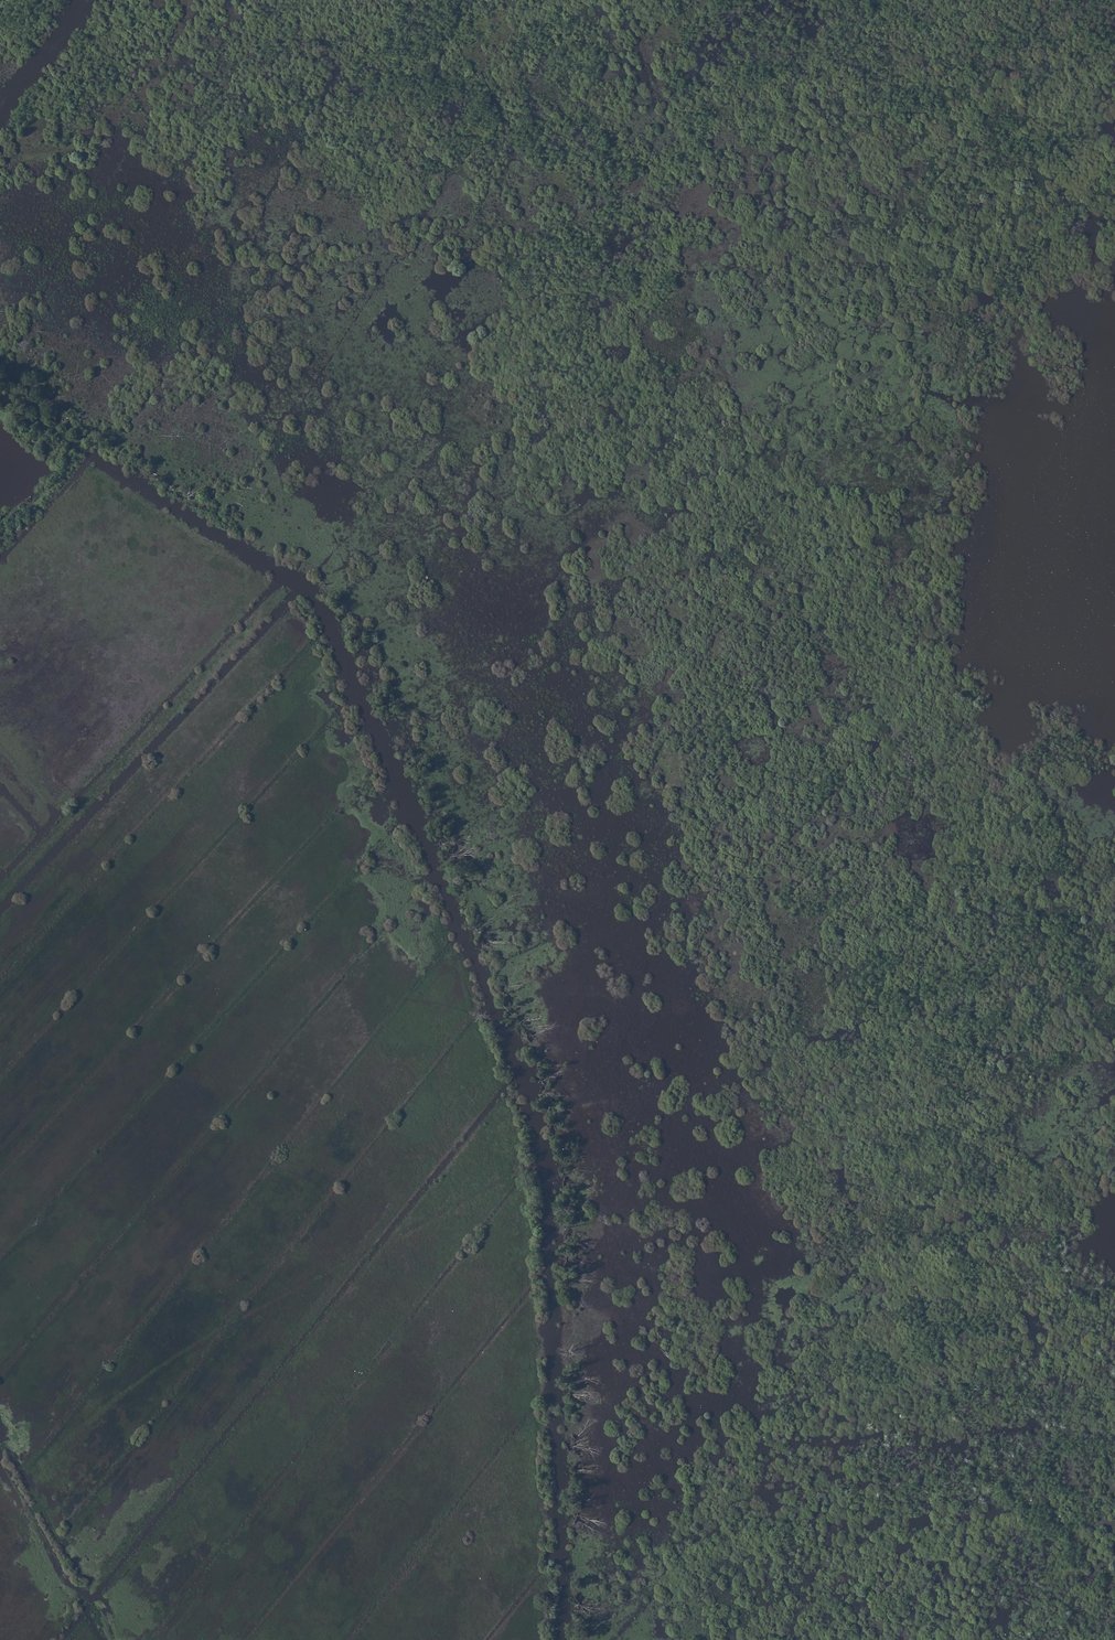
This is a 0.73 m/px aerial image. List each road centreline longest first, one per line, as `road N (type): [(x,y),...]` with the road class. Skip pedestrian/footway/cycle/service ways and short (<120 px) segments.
road 1 (track): [(0,1471),(68,1585),(102,1596),(116,1639)]

